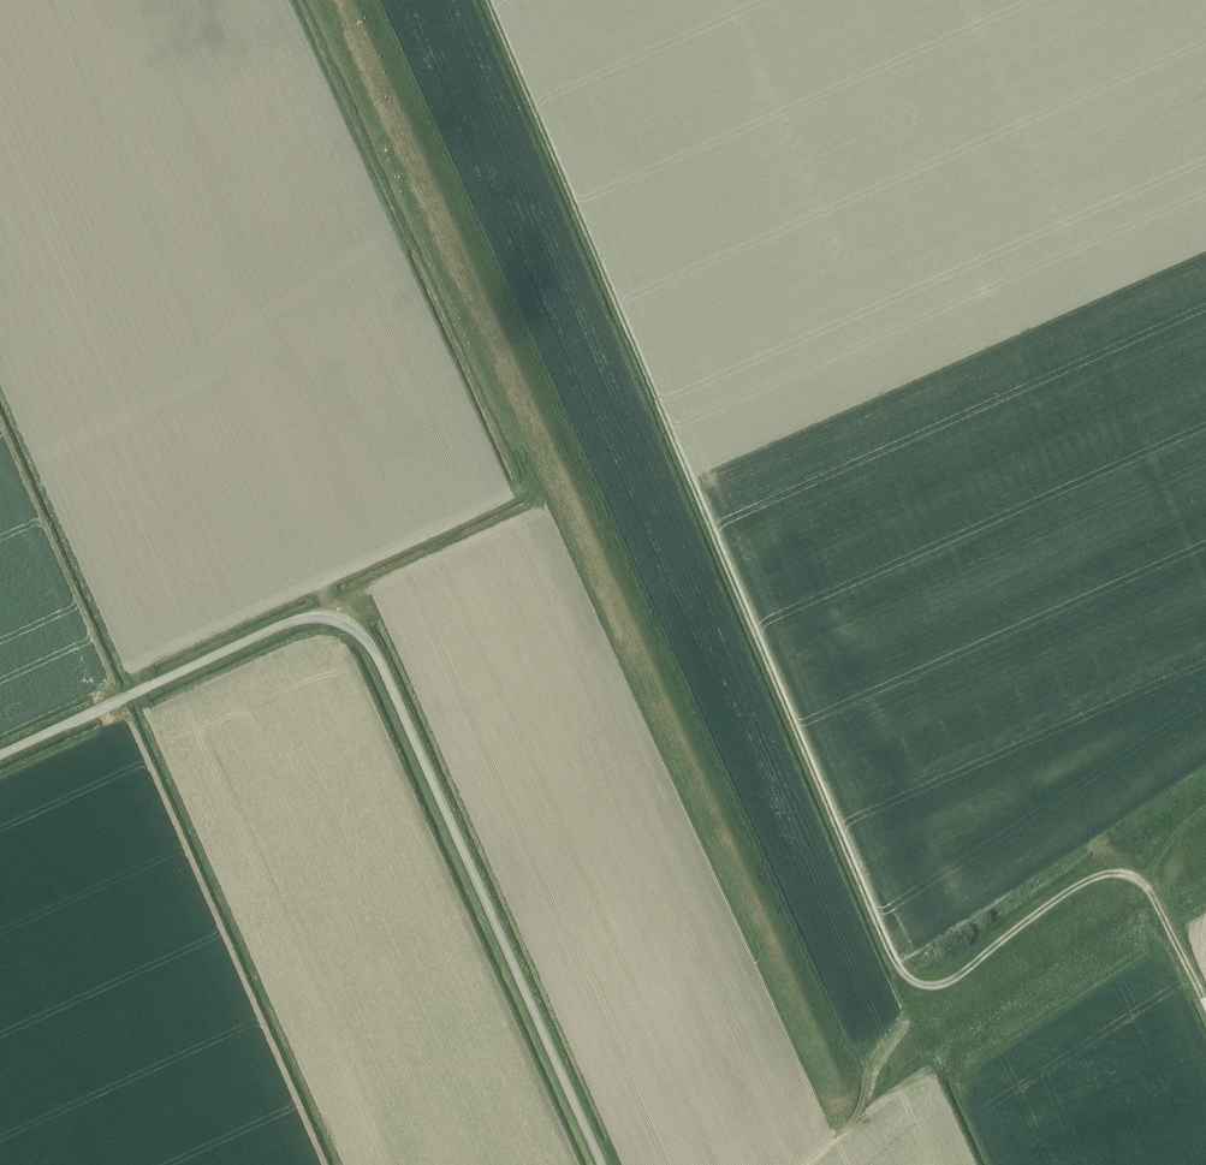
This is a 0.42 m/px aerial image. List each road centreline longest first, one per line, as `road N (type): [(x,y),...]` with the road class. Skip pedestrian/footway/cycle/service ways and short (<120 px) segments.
road 1 (unclassified): [(0,757),(296,621),(332,619),(358,630),(375,652),(599,1164)]

